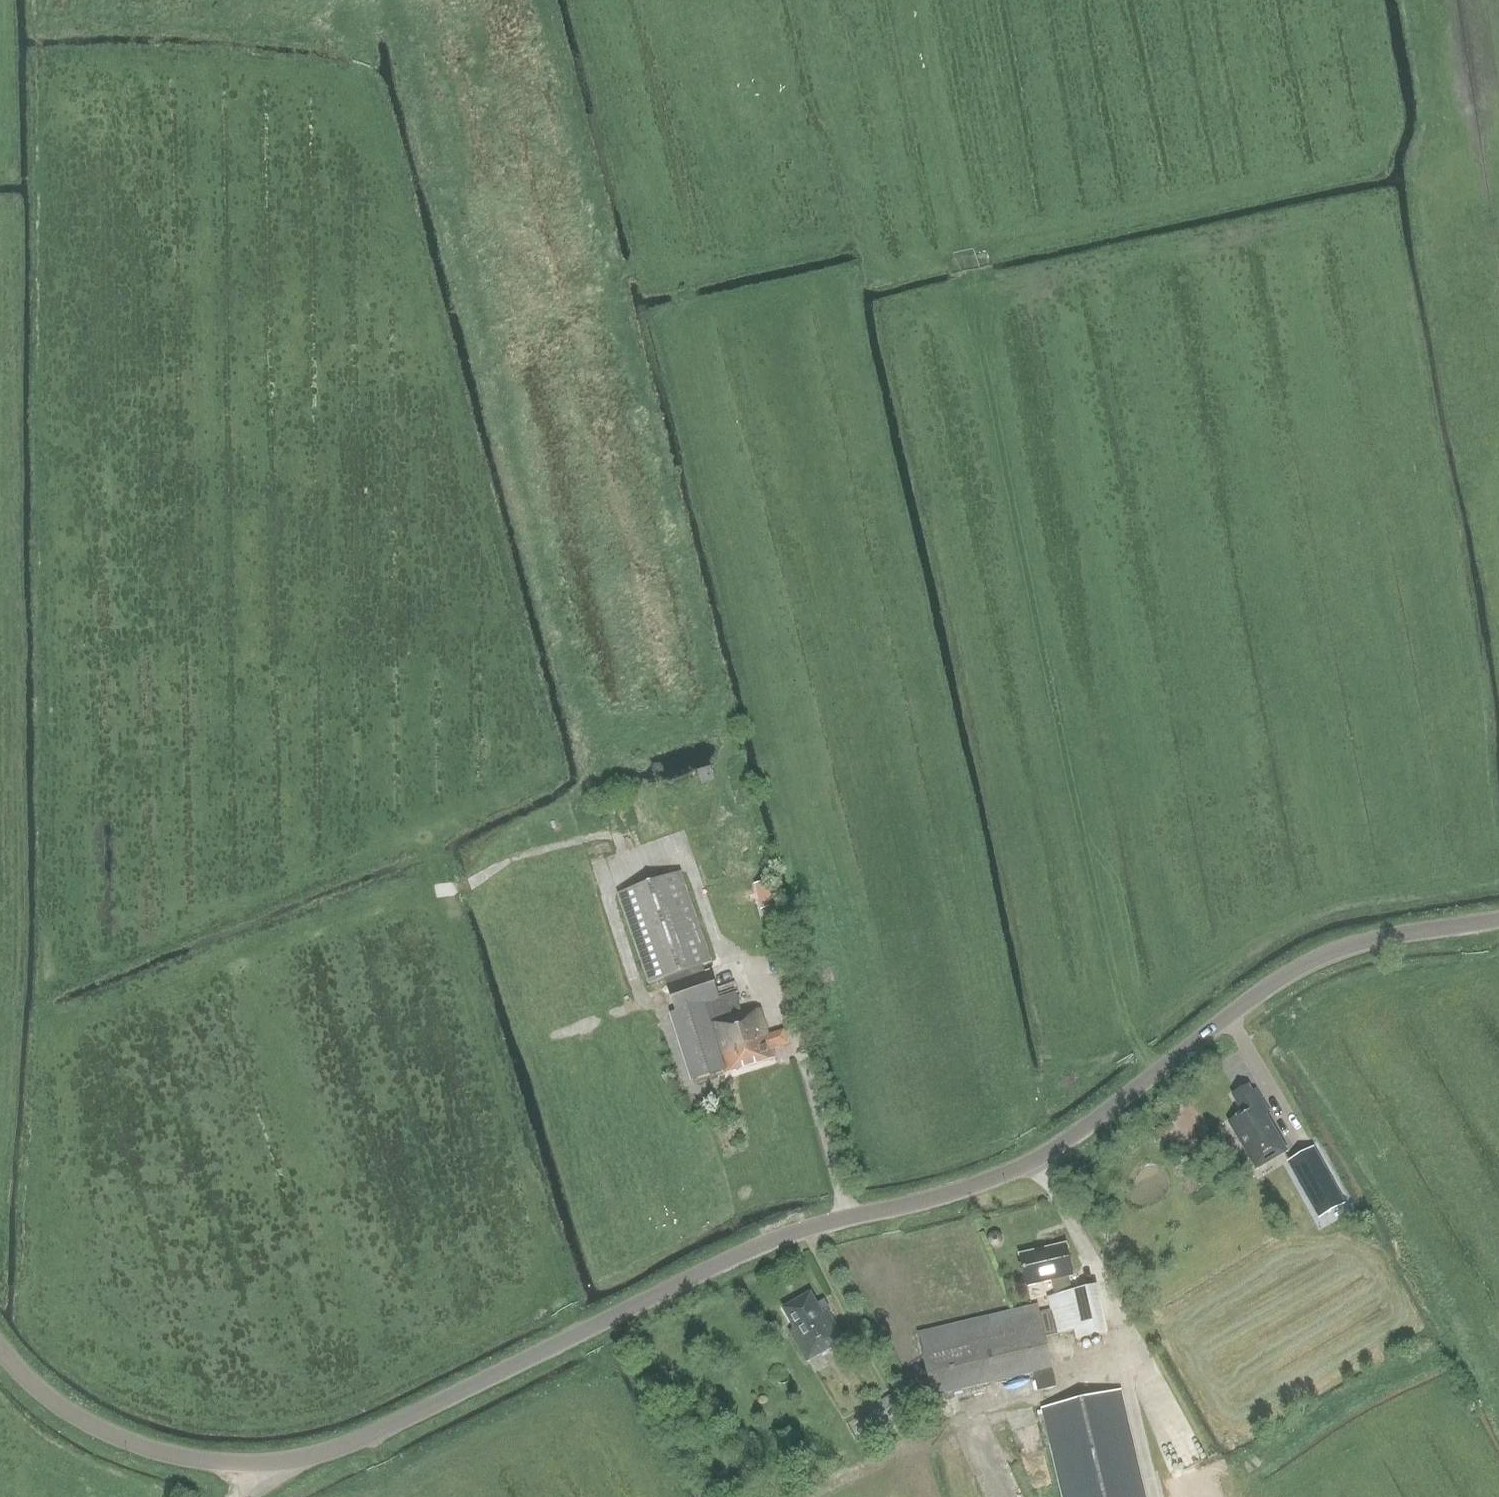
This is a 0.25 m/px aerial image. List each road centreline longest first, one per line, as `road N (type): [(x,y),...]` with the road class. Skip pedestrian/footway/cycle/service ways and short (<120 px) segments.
road 1 (tertiary): [(0,1348),(58,1405),(152,1449),(233,1463),(307,1457),(383,1430),(766,1241),(951,1193),(1023,1165),(1307,963),(1352,944),(1498,919)]

